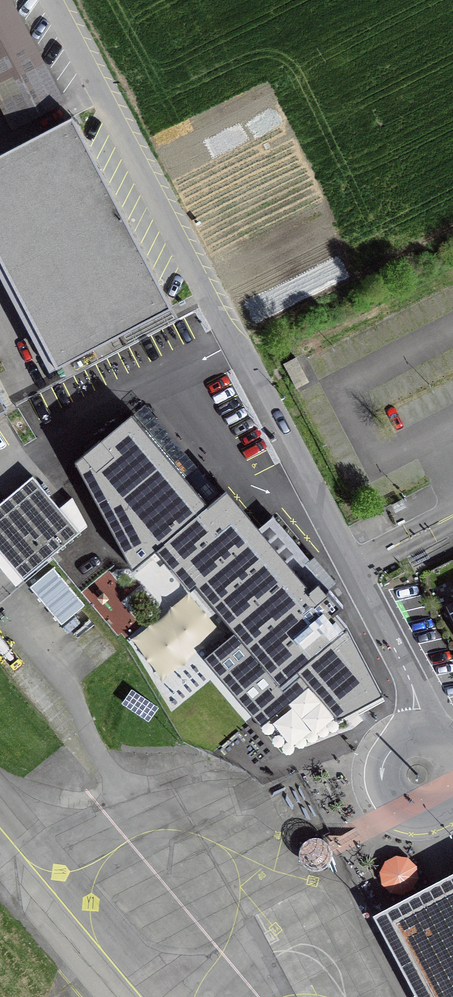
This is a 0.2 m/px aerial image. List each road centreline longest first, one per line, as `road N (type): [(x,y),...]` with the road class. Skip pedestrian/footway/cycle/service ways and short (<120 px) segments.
road 1 (tertiary): [(220,322),(365,580),(414,689),(416,737)]
road 2 (tertiary): [(51,0),(220,322)]
road 3 (unclassified): [(220,322),(28,428)]
road 4 (tertiary): [(416,737),(384,759),(389,798),(413,812),(430,811),(452,790)]

